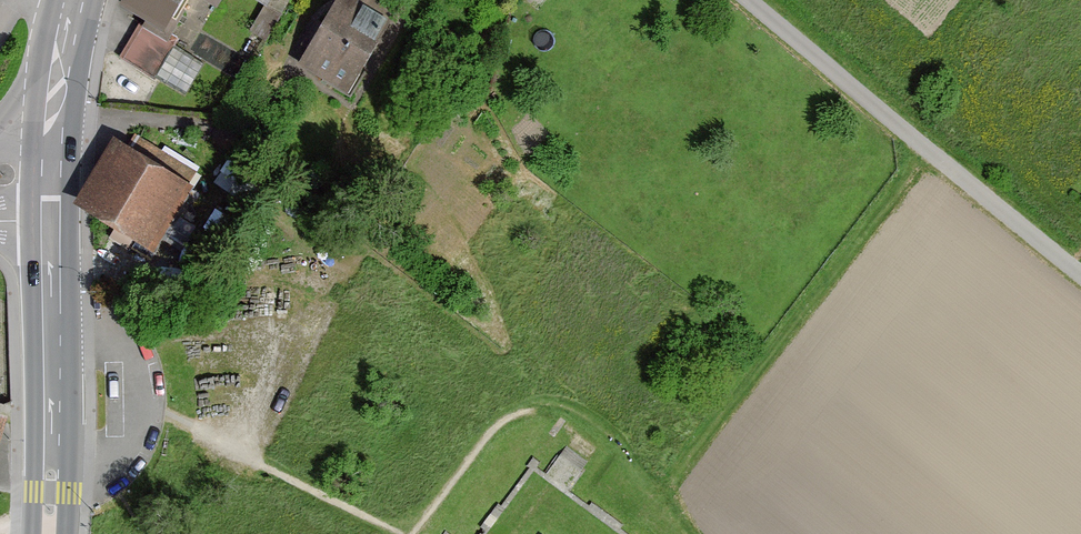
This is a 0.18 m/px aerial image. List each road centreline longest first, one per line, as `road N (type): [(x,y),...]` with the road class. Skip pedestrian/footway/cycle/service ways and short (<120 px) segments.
road 1 (track): [(745,0),(1080,278)]
road 2 (primary): [(48,533),(52,221)]
road 3 (track): [(930,153),(740,391)]
road 4 (primary): [(52,221),(58,94)]

